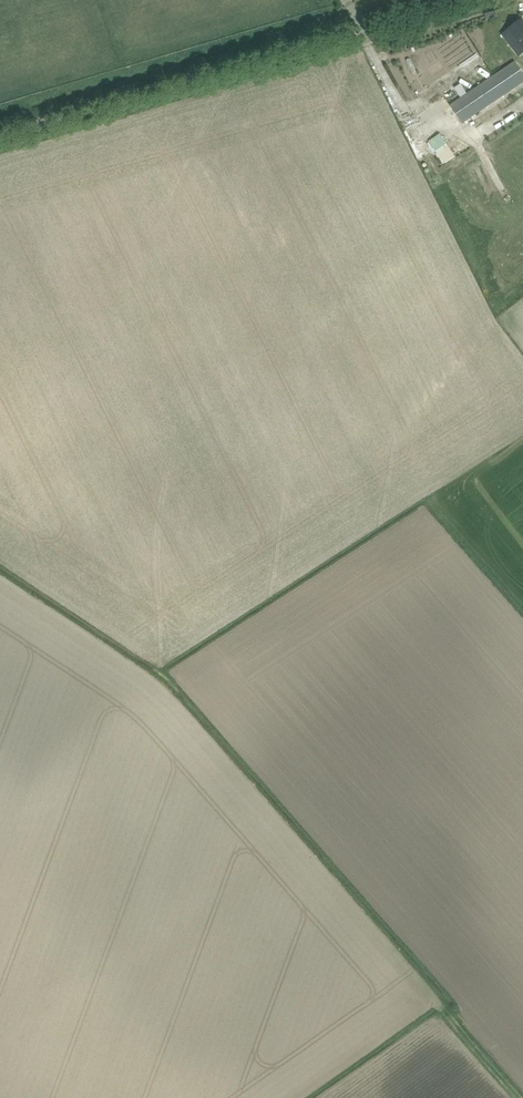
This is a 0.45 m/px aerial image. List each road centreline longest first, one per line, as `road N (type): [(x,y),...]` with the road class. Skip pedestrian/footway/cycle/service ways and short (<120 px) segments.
road 1 (unclassified): [(0,143),(457,0)]

